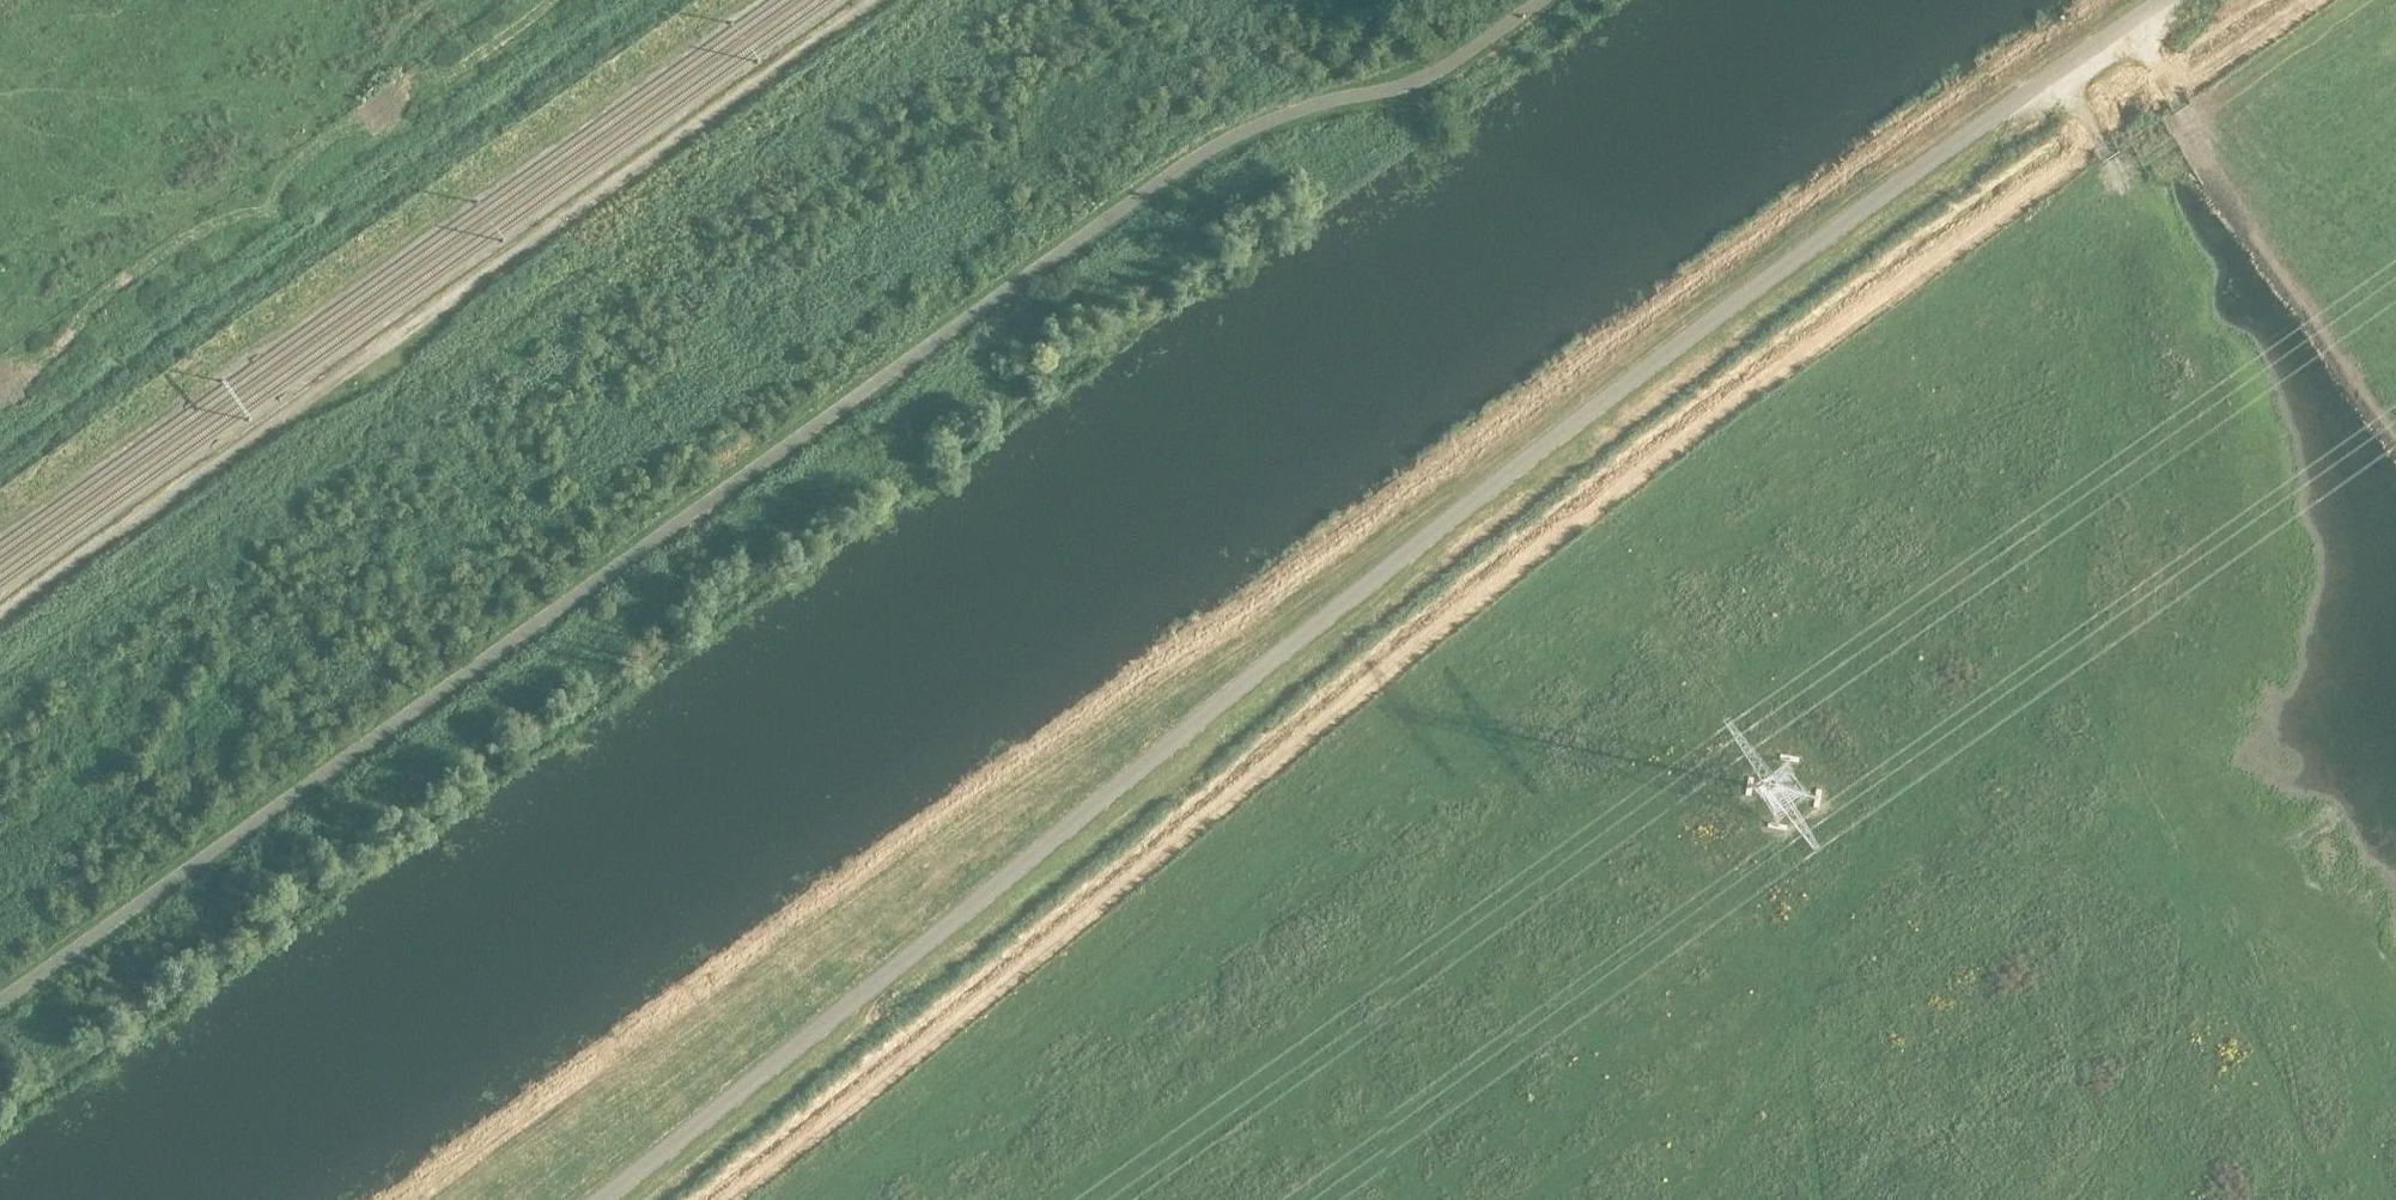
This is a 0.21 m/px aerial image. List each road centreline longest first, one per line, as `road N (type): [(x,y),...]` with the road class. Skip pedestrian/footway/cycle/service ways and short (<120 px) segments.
road 1 (tertiary): [(604,1199),(1572,434),(2179,0)]
road 2 (track): [(0,619),(880,0)]

